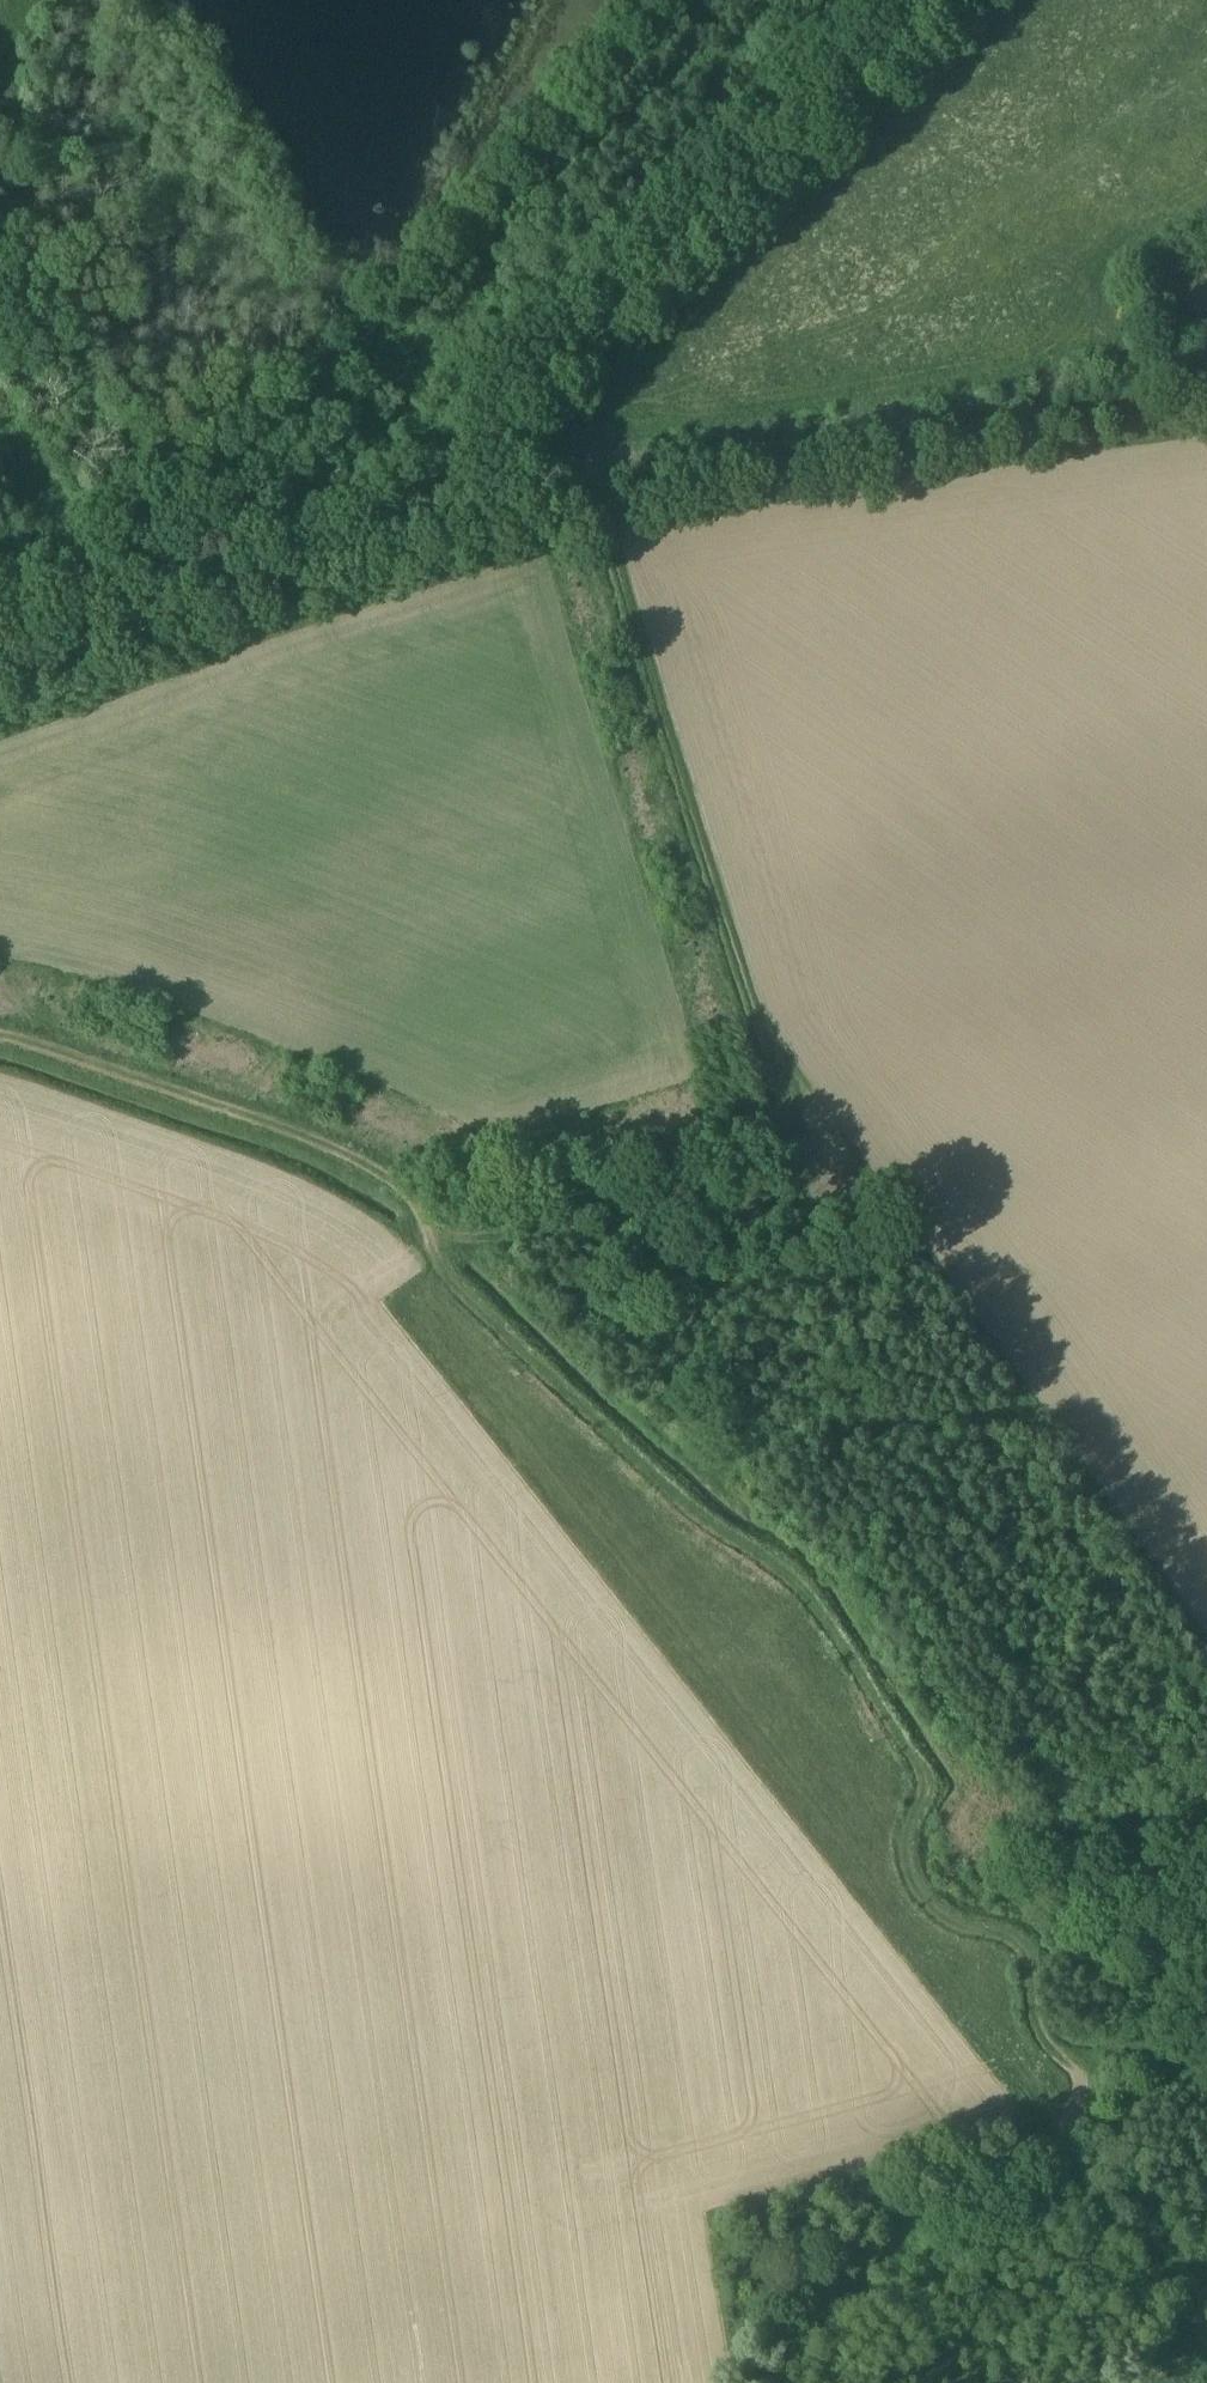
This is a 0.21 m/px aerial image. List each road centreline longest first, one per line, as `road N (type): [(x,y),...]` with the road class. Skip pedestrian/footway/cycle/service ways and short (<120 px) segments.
road 1 (track): [(0,1036),(297,1133),(420,1205),(433,1262),(455,1289),(713,1528),(786,1573),(921,1781),(906,1851),(909,1875),(950,1925),(1024,1952),(1039,2040),(1056,2061),(1096,2081),(1085,2173),(1098,2209),(1206,2344)]
road 2 (track): [(948,0),(475,471),(273,581),(0,683)]

